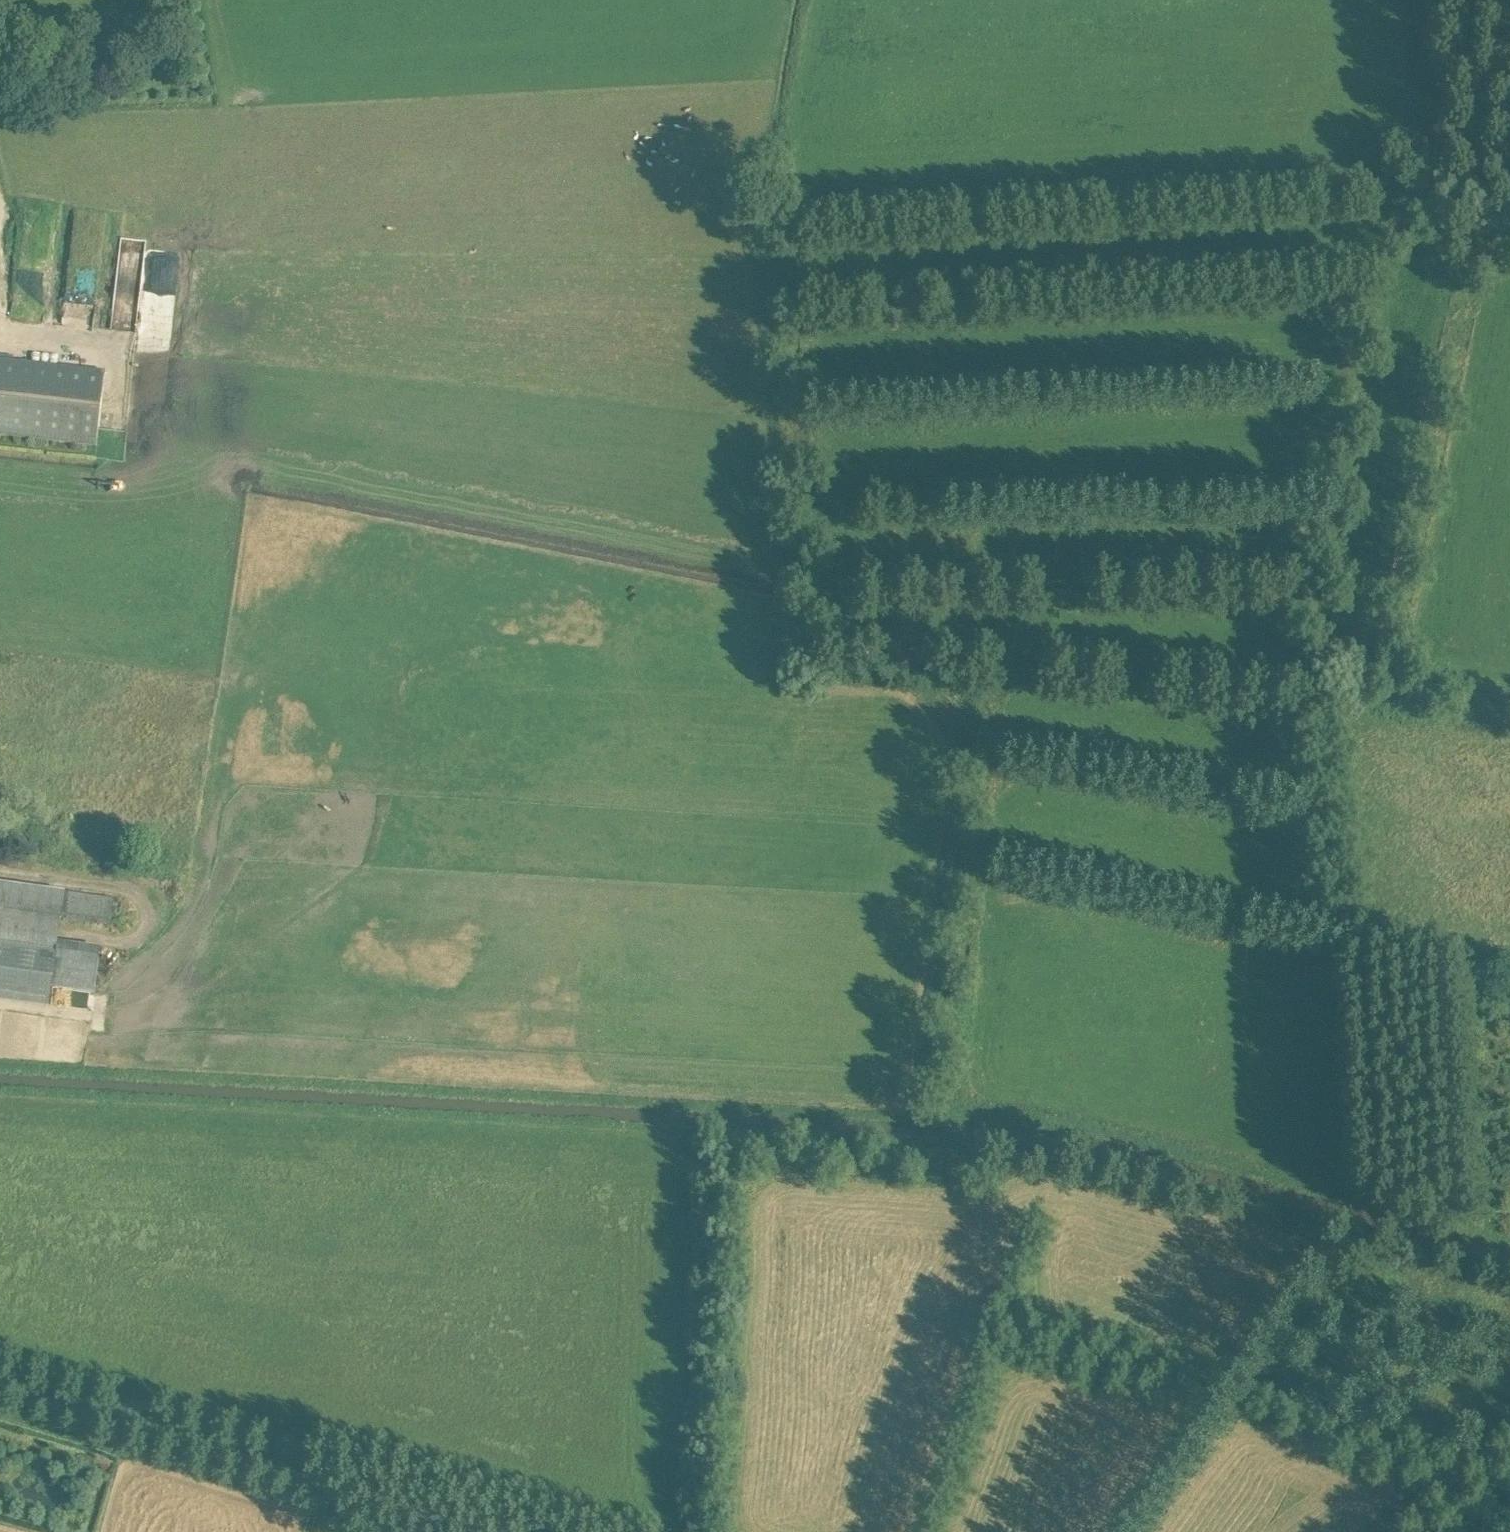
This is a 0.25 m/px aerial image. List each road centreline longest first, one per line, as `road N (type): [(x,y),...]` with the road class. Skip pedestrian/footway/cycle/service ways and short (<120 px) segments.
road 1 (unclassified): [(480,1531),(0,1391)]
road 2 (track): [(1427,0),(1451,167),(1447,233),(1468,244),(1509,244)]

